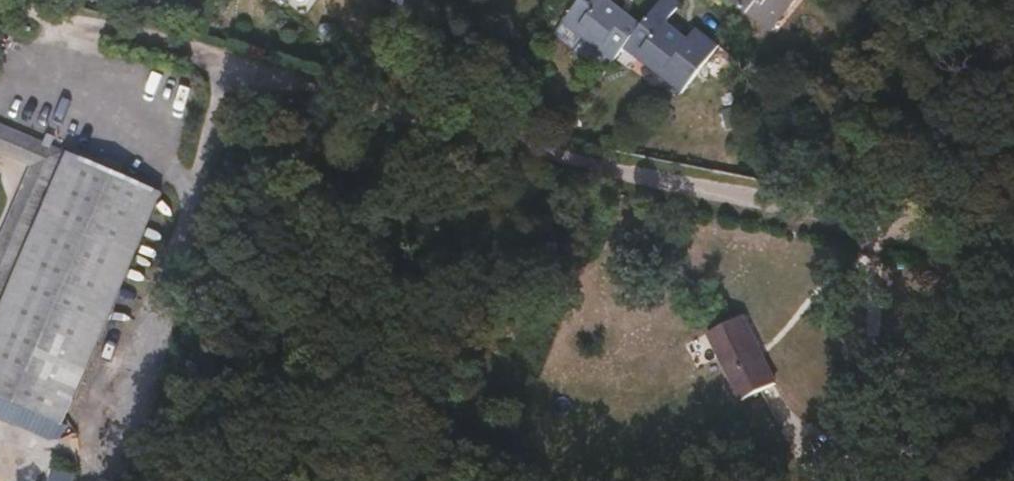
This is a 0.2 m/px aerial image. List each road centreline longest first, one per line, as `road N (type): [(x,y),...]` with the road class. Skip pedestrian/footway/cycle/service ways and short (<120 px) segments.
road 1 (unclassified): [(0,4),(747,209),(1013,257)]
road 2 (track): [(86,480),(240,68)]

